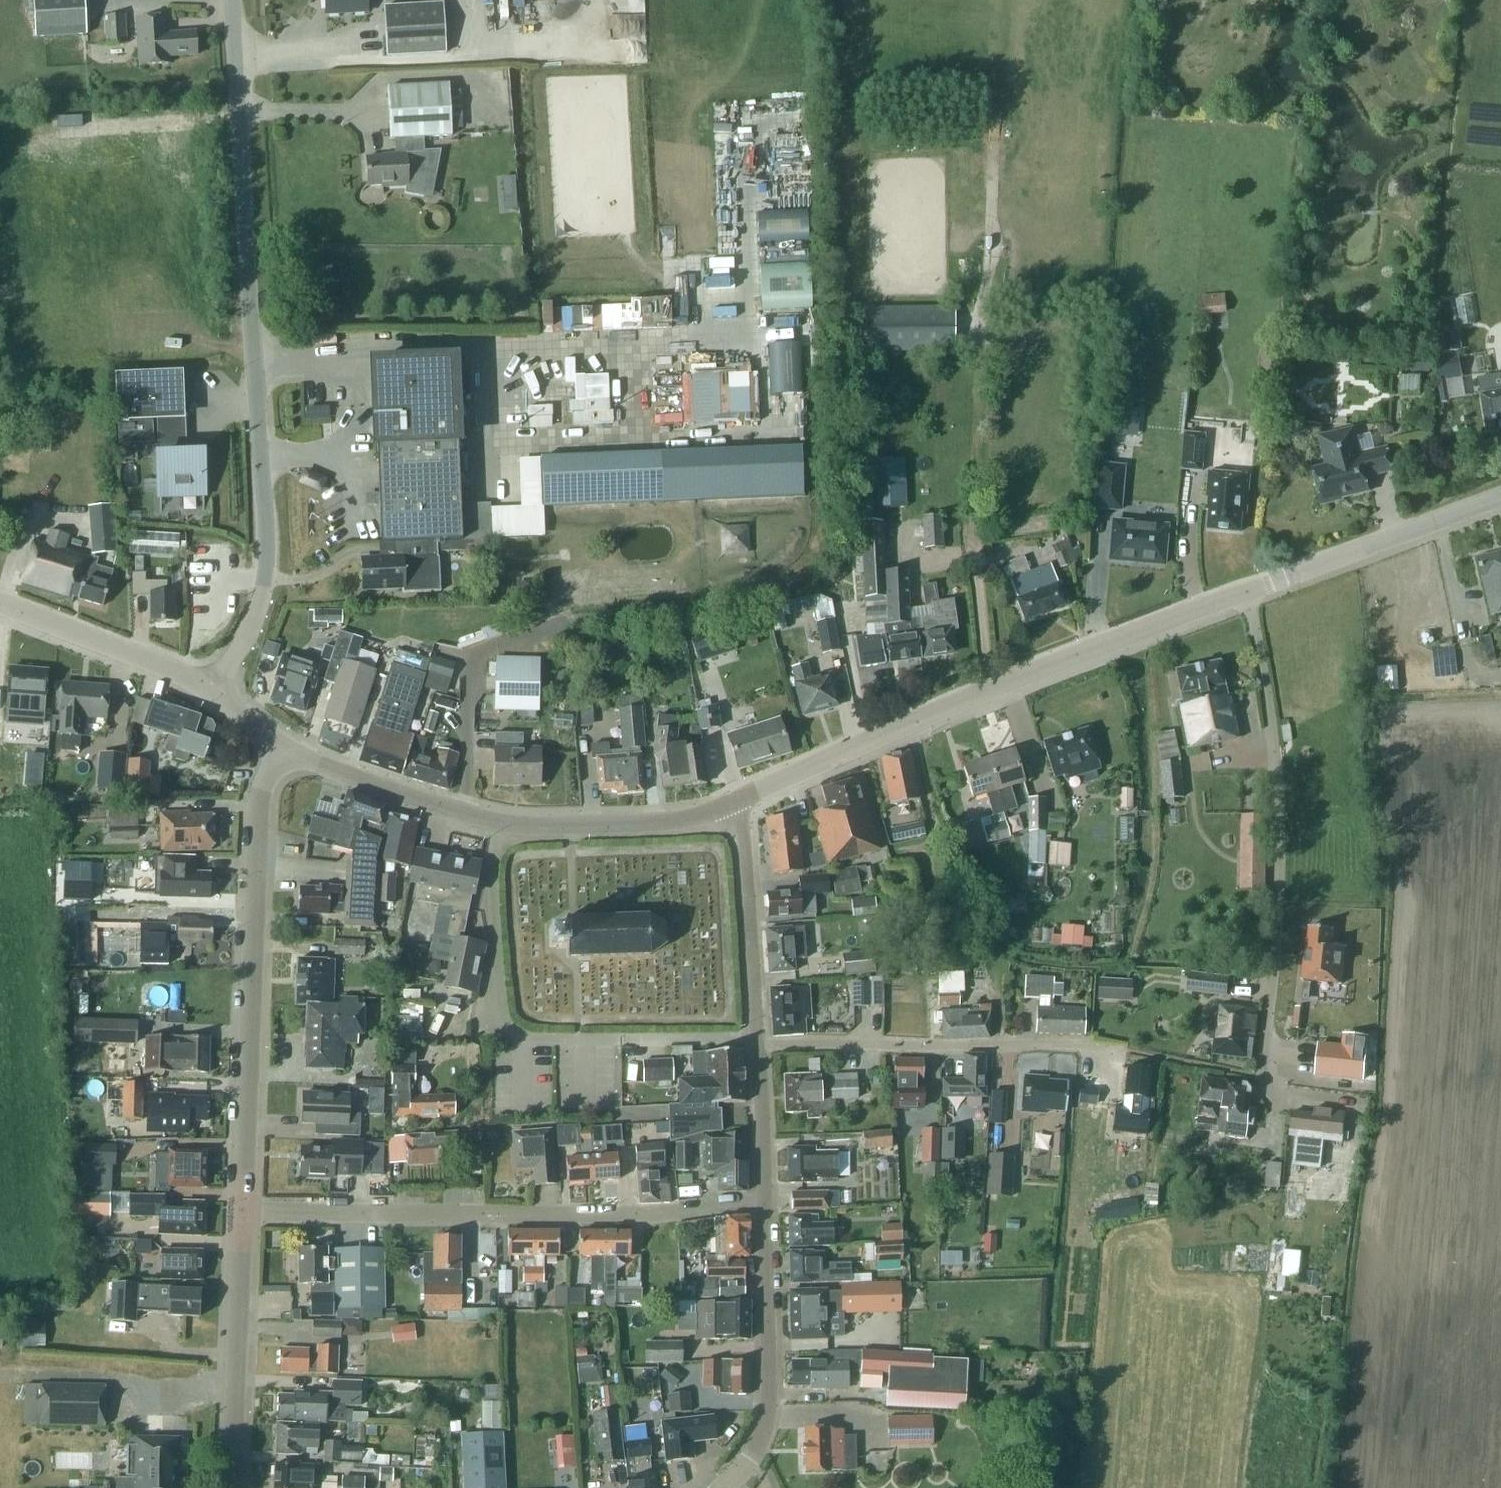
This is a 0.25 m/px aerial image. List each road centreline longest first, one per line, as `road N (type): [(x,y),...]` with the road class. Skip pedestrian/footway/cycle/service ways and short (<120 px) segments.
road 1 (unclassified): [(215,698),(249,626),(264,570),(231,0)]
road 2 (tertiary): [(729,804),(1044,665),(1245,591)]
road 3 (residential): [(241,1213),(643,1214),(766,1203)]
road 4 (residential): [(1262,1077),(1279,899),(1277,808),(1272,721),(1245,591)]
road 5 (tertiary): [(241,1213),(266,801),(284,755)]
road 6 (tertiary): [(284,755),(498,824),(661,825),(729,804)]
road 7 (residential): [(758,1045),(1124,1050)]
road 8 (residential): [(722,1487),(757,1442),(766,1383),(766,1203)]
road 9 (tertiary): [(230,1487),(241,1213)]
road 10 (tertiary): [(1245,591),(1500,500)]
road 11 (residential): [(758,1045),(742,847),(729,804)]
road 12 (tertiary): [(215,698),(0,608)]
road 13 (residential): [(766,1203),(758,1045)]

